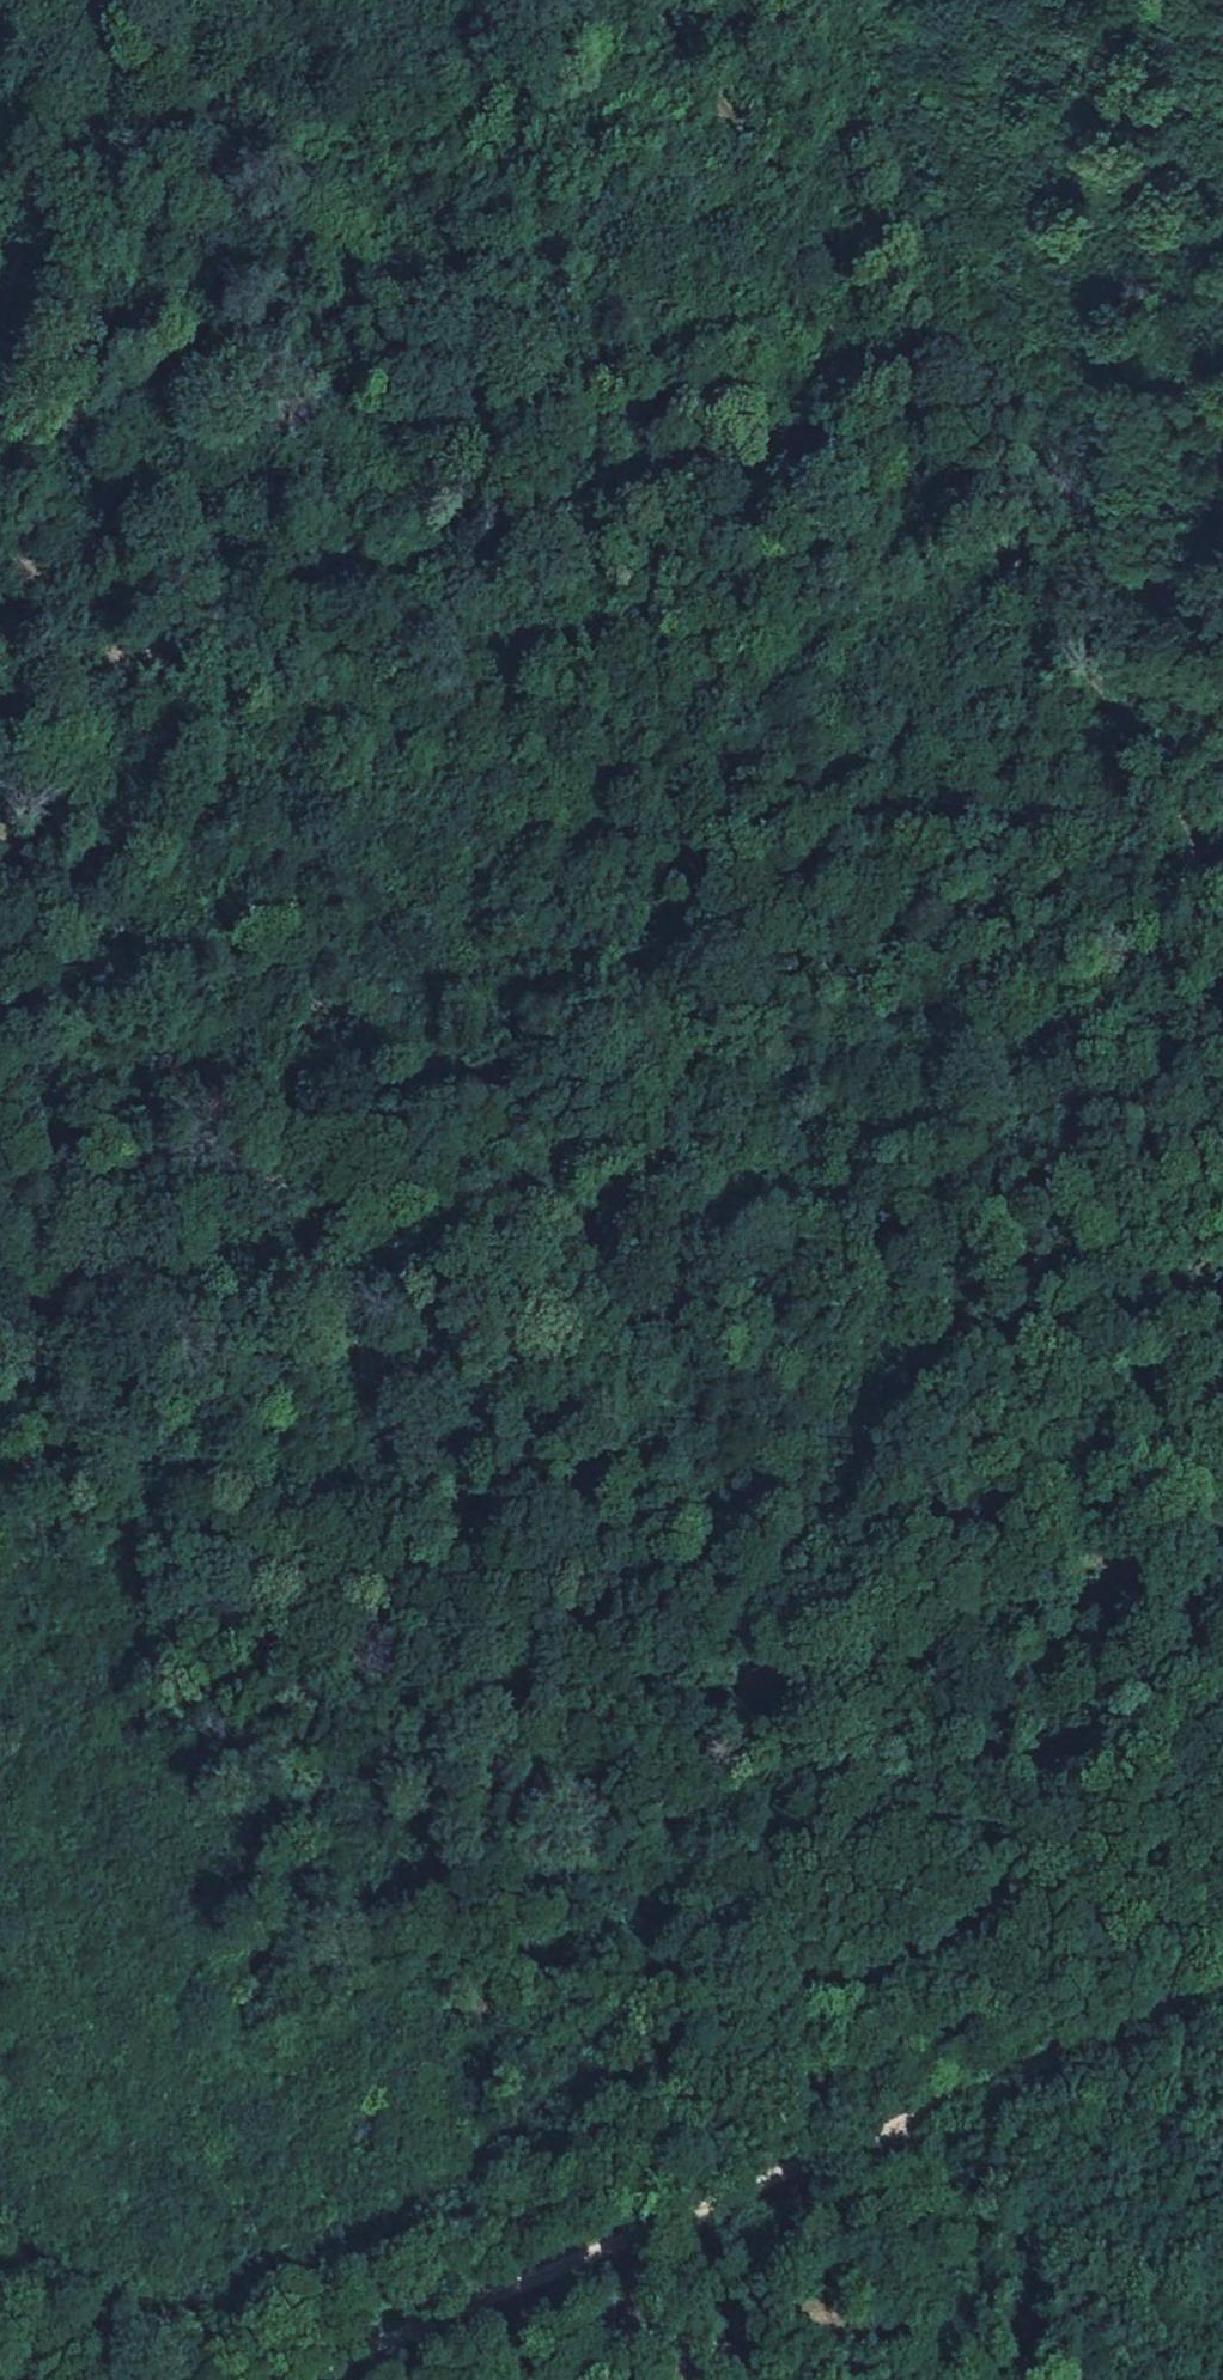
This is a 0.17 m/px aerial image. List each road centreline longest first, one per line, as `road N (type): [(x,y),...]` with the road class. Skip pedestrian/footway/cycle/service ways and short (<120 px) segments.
road 1 (track): [(935,2121),(343,2379)]
road 2 (track): [(1222,1997),(935,2121)]

